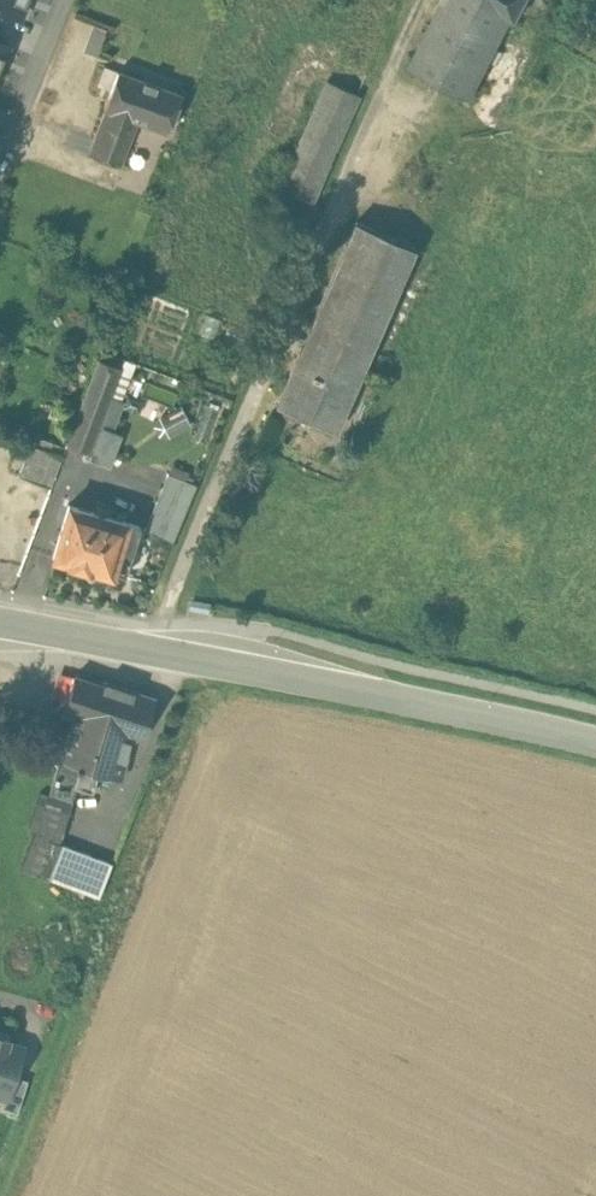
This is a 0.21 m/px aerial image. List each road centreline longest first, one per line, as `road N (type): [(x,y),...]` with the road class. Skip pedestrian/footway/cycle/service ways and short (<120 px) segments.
road 1 (secondary): [(595,741),(0,623)]
road 2 (residential): [(2,153),(67,0)]

